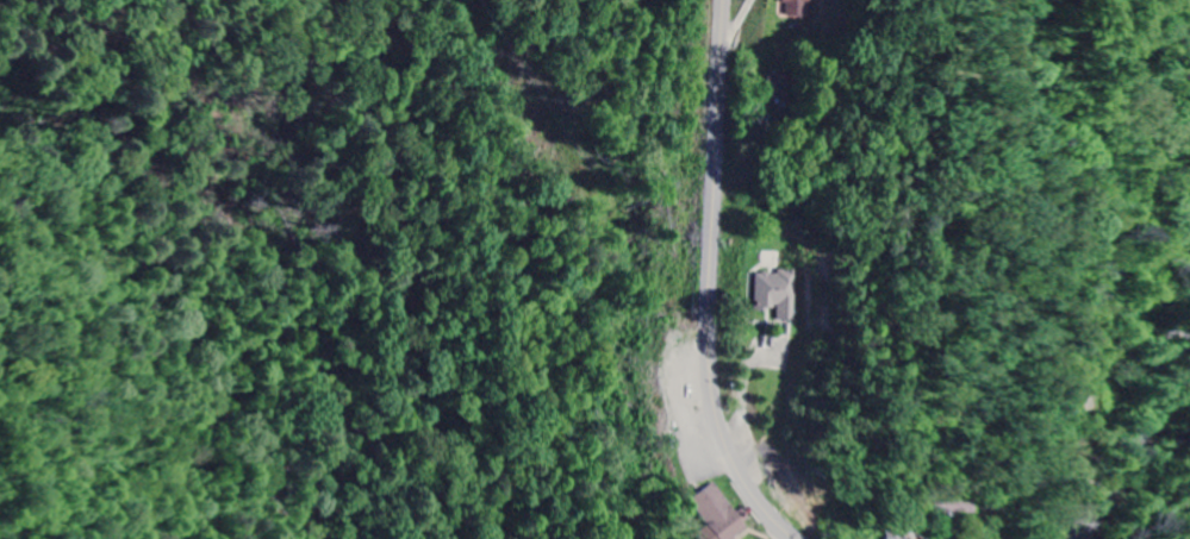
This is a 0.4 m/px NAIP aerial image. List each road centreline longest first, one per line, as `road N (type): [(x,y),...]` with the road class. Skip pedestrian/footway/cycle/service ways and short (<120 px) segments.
road 1 (secondary): [(725,0),(712,368),(736,462),(765,507),(801,538)]
road 2 (residential): [(1065,538),(1094,387),(1101,226),(1036,112),(1027,52),(1032,0)]
road 3 (secondary): [(1078,538),(1171,368),(1189,313)]

